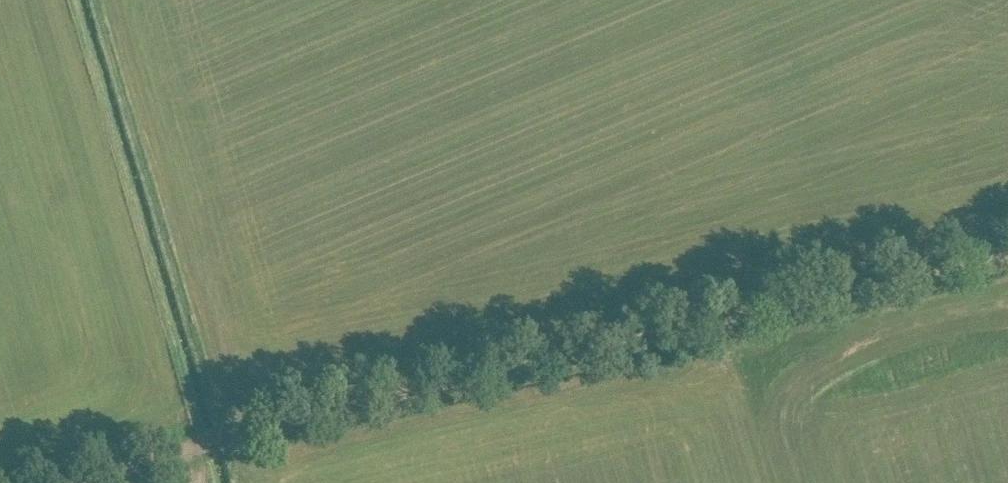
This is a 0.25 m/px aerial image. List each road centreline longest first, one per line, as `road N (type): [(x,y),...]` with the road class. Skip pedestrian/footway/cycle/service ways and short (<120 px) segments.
road 1 (track): [(1007,256),(218,439),(84,482)]

